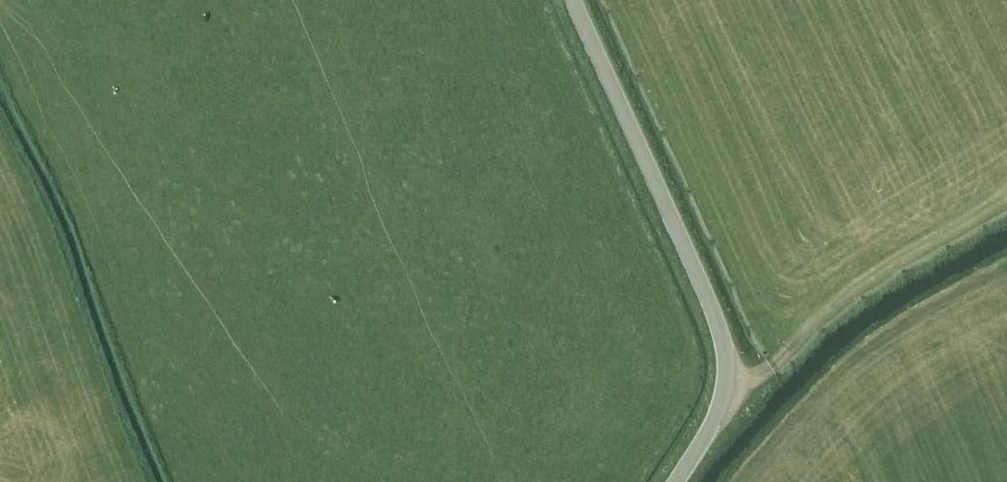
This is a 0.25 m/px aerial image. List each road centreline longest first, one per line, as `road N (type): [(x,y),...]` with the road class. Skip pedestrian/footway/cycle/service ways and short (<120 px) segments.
road 1 (unclassified): [(676,481),(723,397),(726,353),(717,316),(573,0)]

